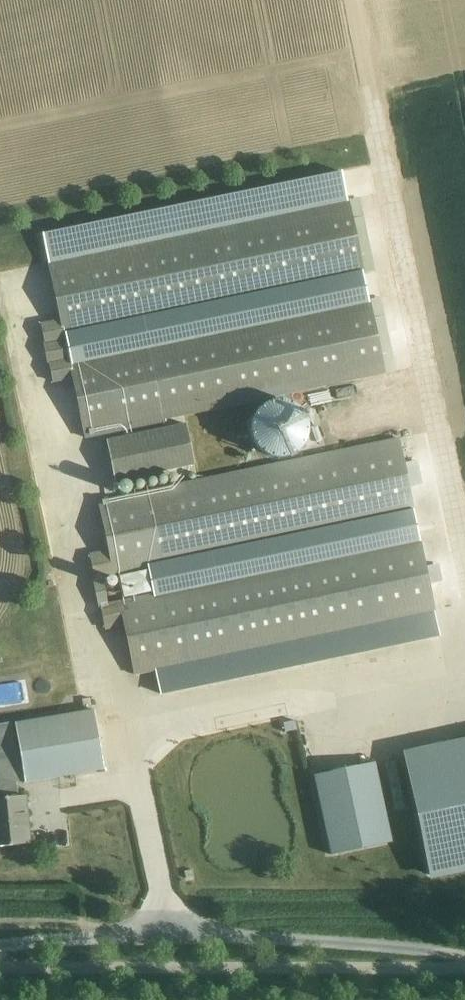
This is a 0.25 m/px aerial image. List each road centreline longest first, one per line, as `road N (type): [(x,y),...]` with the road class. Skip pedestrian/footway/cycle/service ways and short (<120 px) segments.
road 1 (unclassified): [(0,947),(165,931),(464,957)]
road 2 (unclassified): [(464,968),(0,967)]

